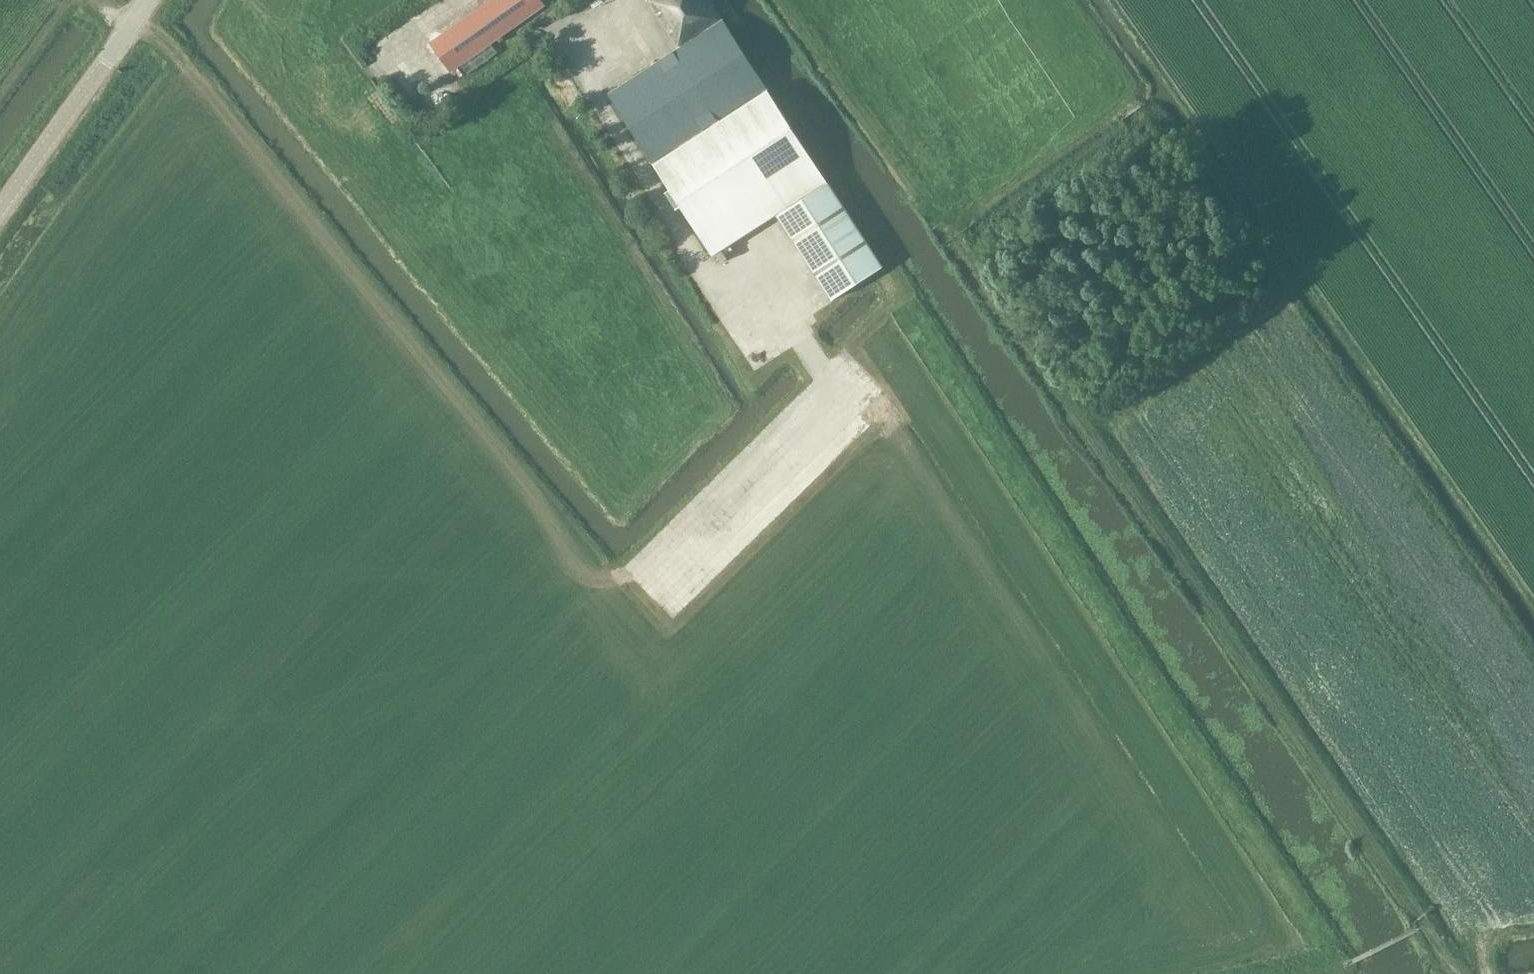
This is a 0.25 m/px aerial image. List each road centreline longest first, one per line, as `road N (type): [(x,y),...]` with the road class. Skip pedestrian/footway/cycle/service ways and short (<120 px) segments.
road 1 (tertiary): [(0,210),(148,0)]

